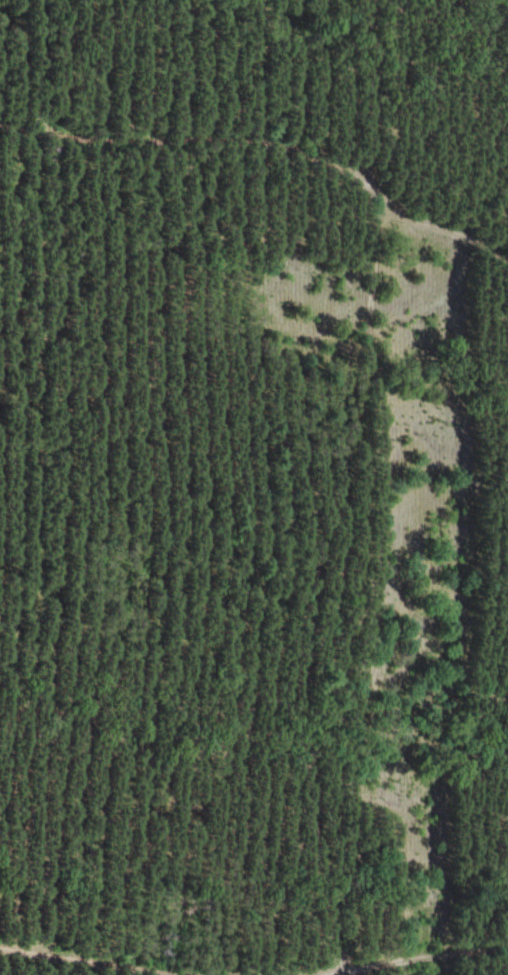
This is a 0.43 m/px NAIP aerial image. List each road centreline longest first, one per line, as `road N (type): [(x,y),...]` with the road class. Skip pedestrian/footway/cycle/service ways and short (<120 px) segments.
road 1 (track): [(341,974),(299,853),(275,692),(286,612),(326,469),(370,376),(374,189),(289,153),(150,133),(0,125)]
road 2 (track): [(284,974),(0,941)]
road 3 (track): [(363,0),(374,189)]
road 4 (track): [(507,949),(339,970)]
road 5 (track): [(374,189),(507,251)]

